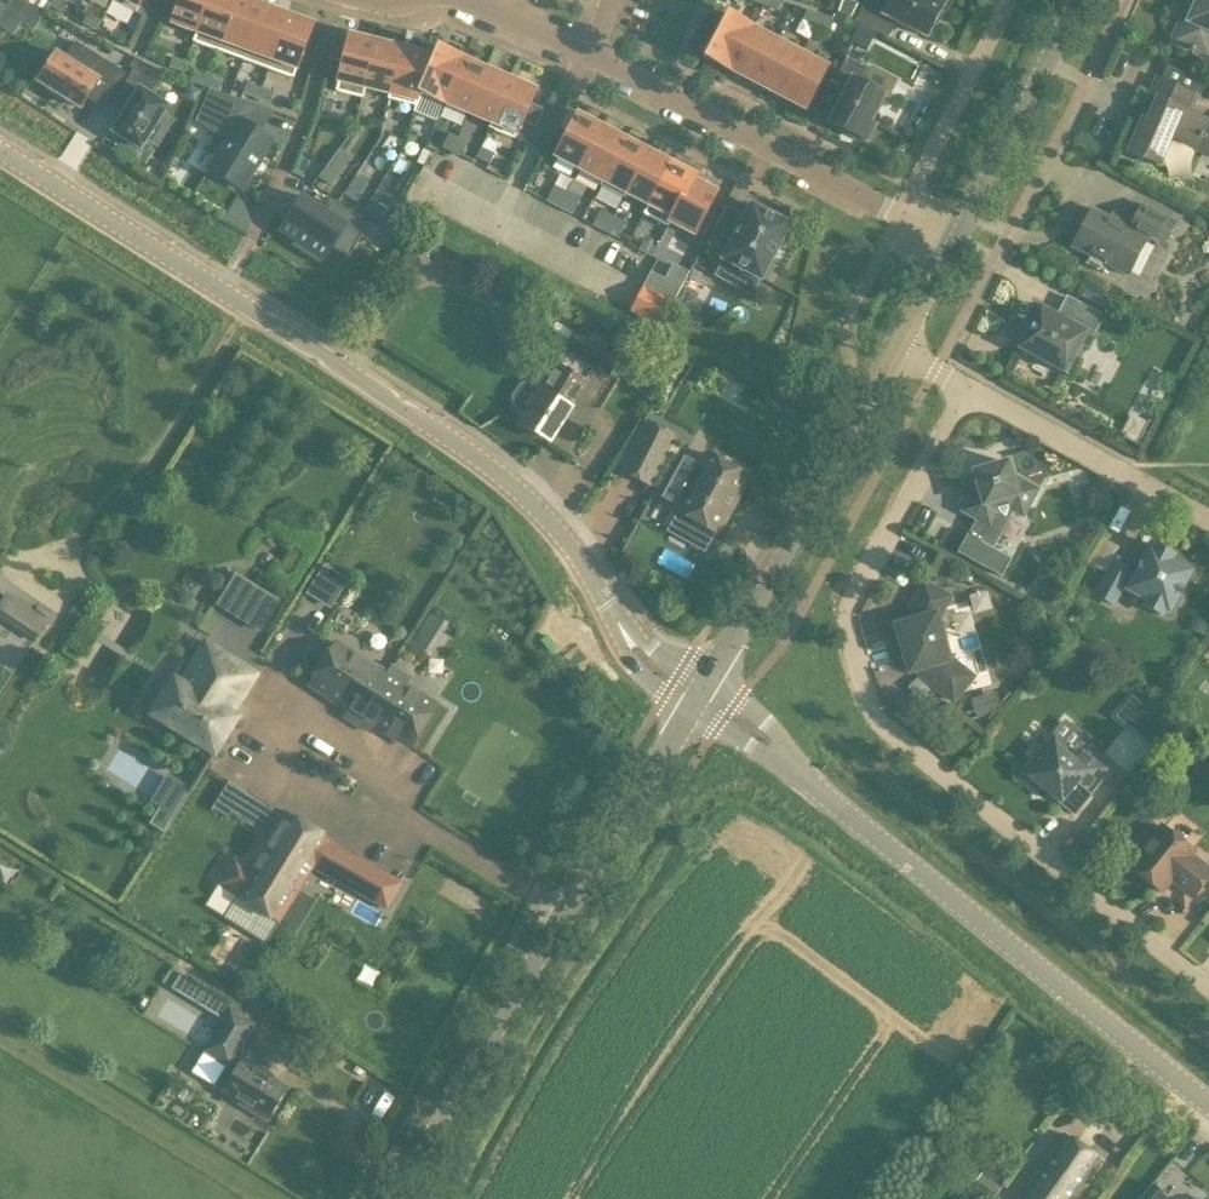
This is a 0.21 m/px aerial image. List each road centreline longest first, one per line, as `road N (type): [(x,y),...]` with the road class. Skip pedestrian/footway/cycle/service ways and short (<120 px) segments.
road 1 (tertiary): [(698,694),(645,664),(554,518),(516,483),(0,153)]
road 2 (residential): [(1208,986),(874,719),(858,686),(847,634),(851,605),(967,390)]
road 3 (tertiary): [(1208,1109),(698,694)]
road 4 (tertiary): [(698,694),(895,350)]
road 5 (residential): [(244,725),(570,915)]
road 6 (residential): [(589,59),(898,214)]
road 7 (tertiary): [(411,1198),(570,915)]
road 8 (residential): [(1208,523),(967,390)]
road 9 (tertiary): [(954,242),(1072,0)]
road 10 (tertiary): [(570,915),(698,694)]
road 11 (residential): [(898,214),(1006,0)]
road 12 (residential): [(457,0),(589,59)]
road 13 (tertiary): [(895,350),(954,242)]

